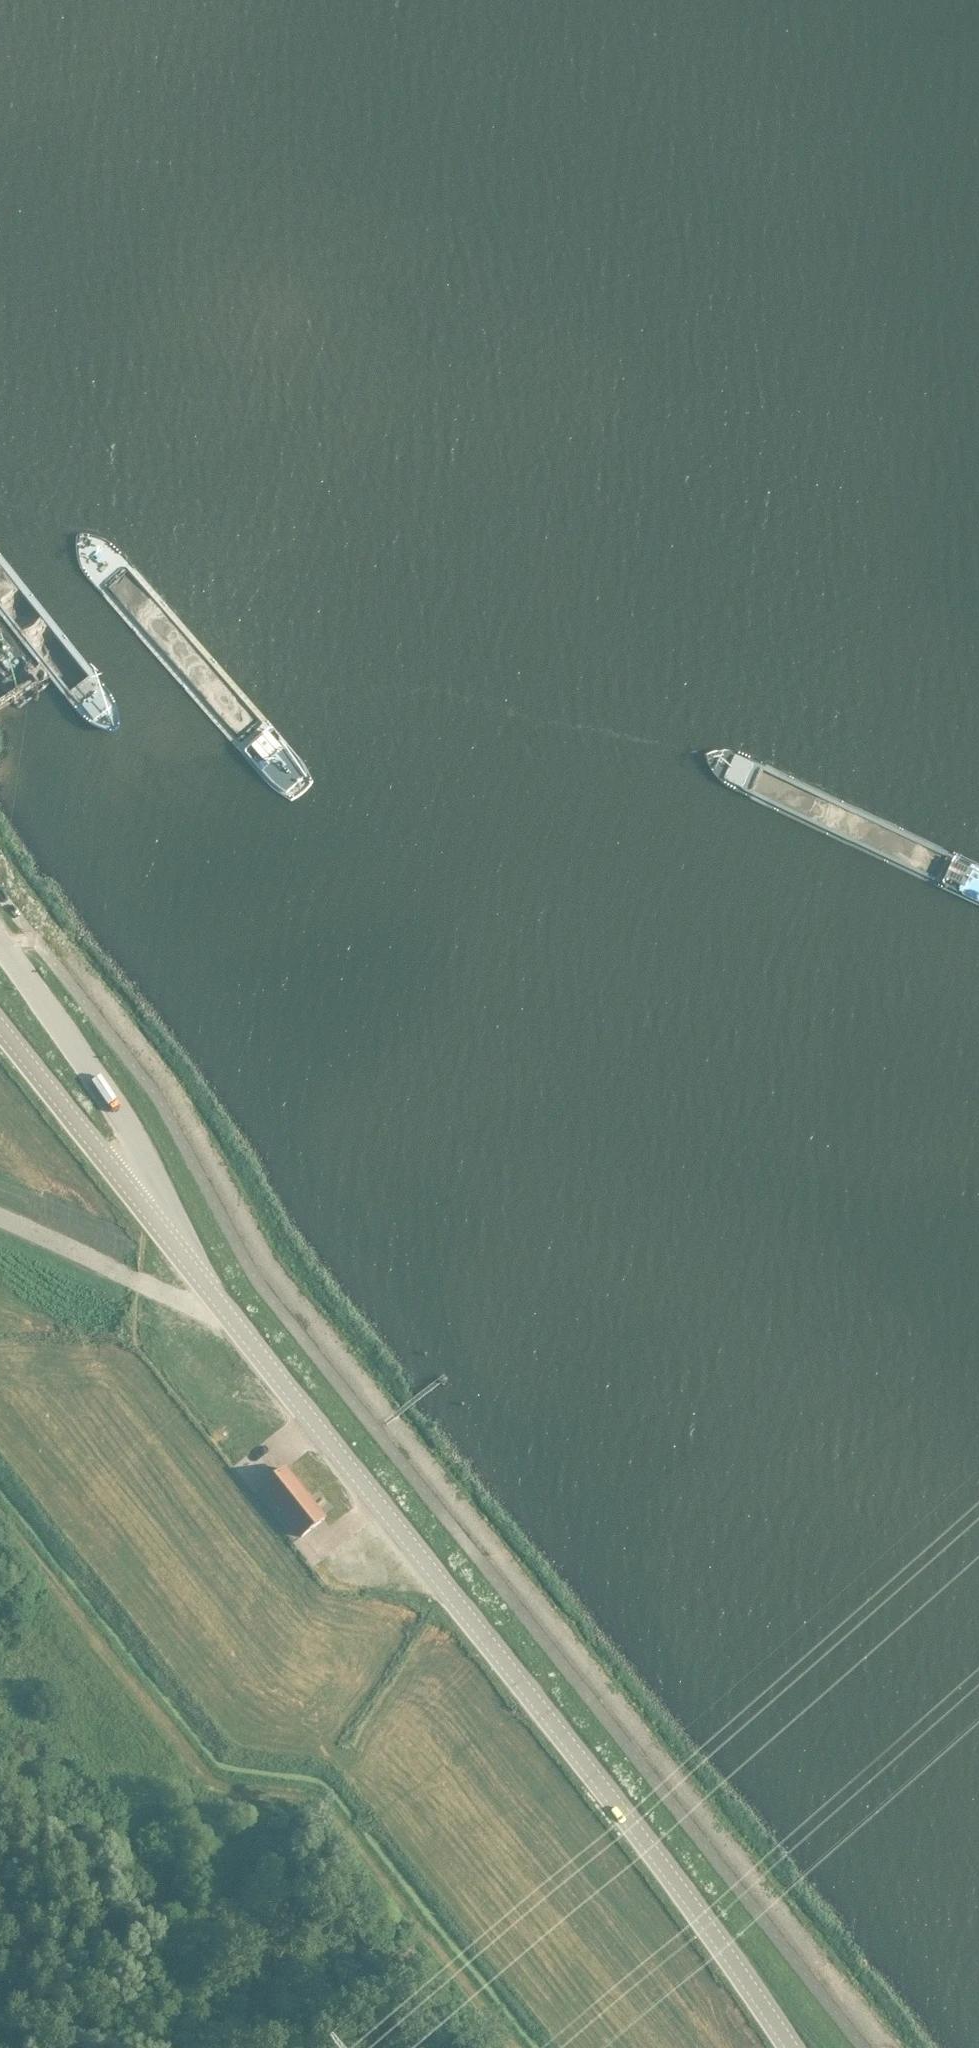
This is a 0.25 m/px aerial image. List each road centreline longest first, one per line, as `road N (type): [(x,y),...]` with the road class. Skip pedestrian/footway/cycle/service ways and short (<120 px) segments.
road 1 (unclassified): [(791,2047),(596,1780),(149,1210)]
road 2 (unclassified): [(0,1022),(149,1210)]

